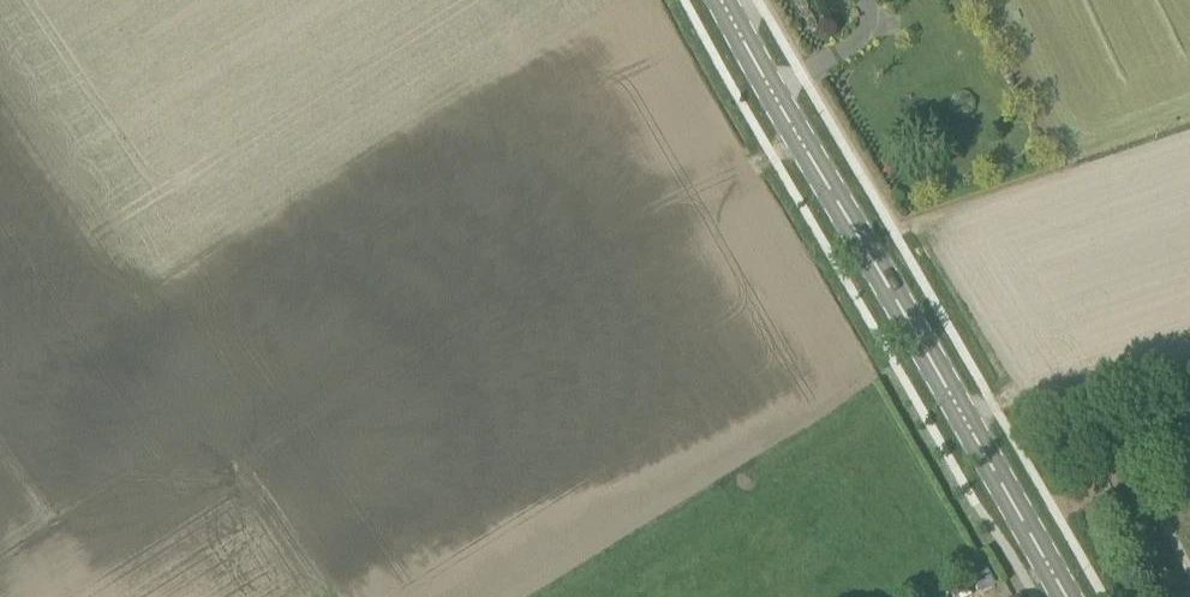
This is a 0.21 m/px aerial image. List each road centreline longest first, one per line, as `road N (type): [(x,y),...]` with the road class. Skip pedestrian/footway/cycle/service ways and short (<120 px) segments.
road 1 (secondary): [(1061,596),(720,0)]

